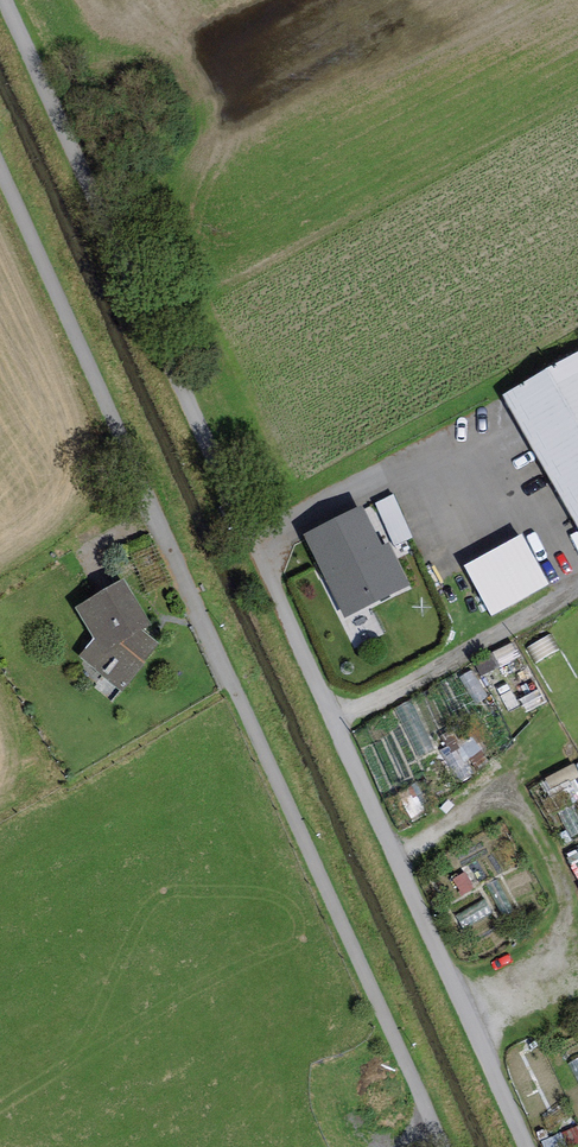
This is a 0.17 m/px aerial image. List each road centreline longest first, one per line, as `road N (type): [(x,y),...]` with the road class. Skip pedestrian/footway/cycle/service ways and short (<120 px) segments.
road 1 (track): [(0,164),(73,312),(210,640),(442,1146)]
road 2 (track): [(337,728),(7,0)]

